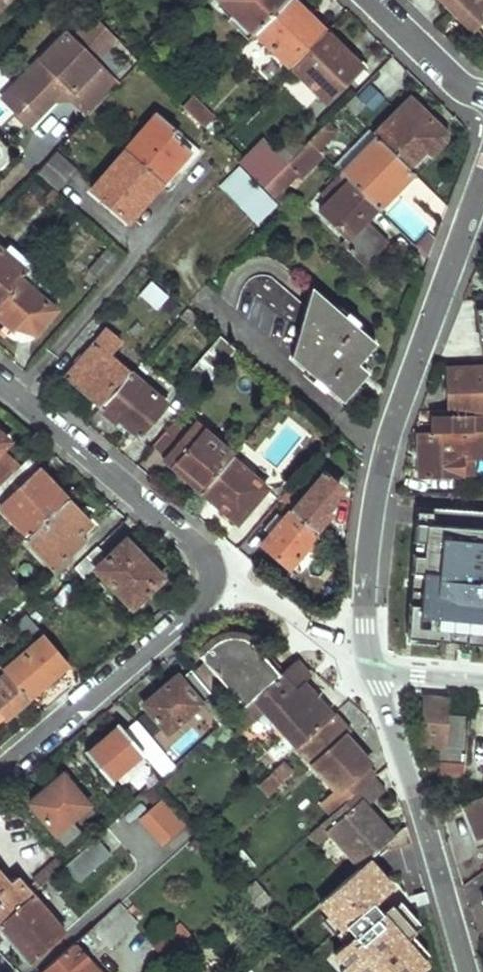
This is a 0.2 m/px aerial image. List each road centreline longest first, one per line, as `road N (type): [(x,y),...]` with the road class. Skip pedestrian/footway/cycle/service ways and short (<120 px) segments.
road 1 (residential): [(371,662),(365,624),(377,483),(482,186)]
road 2 (residential): [(470,971),(371,662)]
road 3 (residential): [(0,377),(233,577)]
road 4 (residential): [(0,774),(233,577)]
road 5 (residential): [(482,95),(456,81),(373,0)]

